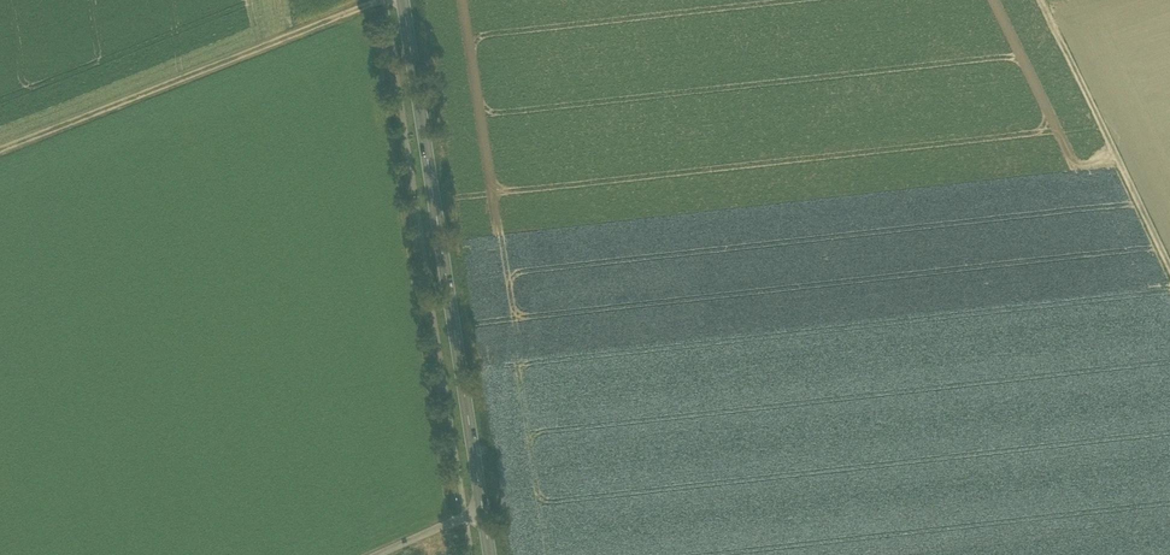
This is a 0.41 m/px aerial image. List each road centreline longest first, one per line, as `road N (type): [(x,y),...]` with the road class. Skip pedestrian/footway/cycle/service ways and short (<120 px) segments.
road 1 (secondary): [(489,554),(403,0)]
road 2 (track): [(381,0),(0,149)]
road 3 (track): [(1169,264),(1044,0)]

